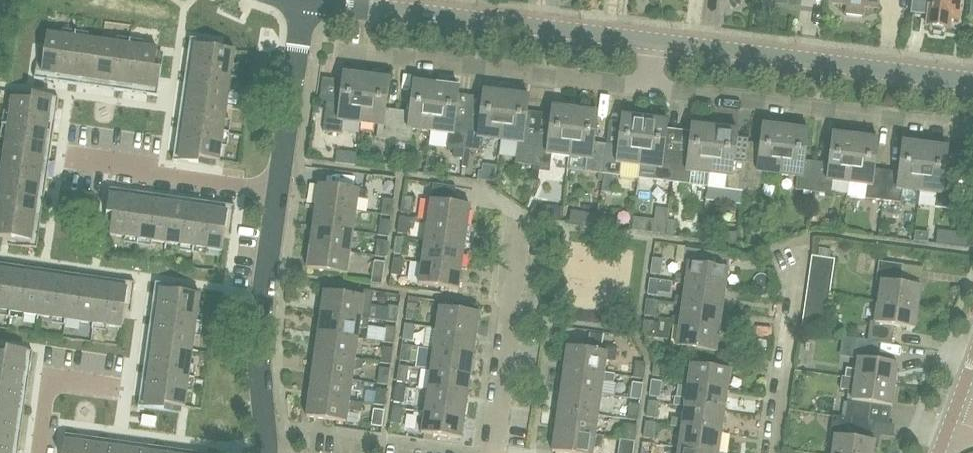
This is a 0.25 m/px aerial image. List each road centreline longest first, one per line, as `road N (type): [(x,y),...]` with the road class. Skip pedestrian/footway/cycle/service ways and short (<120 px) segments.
road 1 (residential): [(972,130),(640,86)]
road 2 (tertiary): [(972,84),(647,38)]
road 3 (tertiary): [(647,38),(360,5)]
road 4 (residential): [(640,86),(356,49)]
road 5 (residential): [(273,193),(257,375),(266,452)]
road 6 (residential): [(492,452),(515,230)]
road 7 (residential): [(273,193),(59,163)]
road 8 (residential): [(768,452),(793,247)]
road 9 (residential): [(305,0),(273,193)]
road 10 (residential): [(41,452),(50,402),(66,384),(124,391)]

